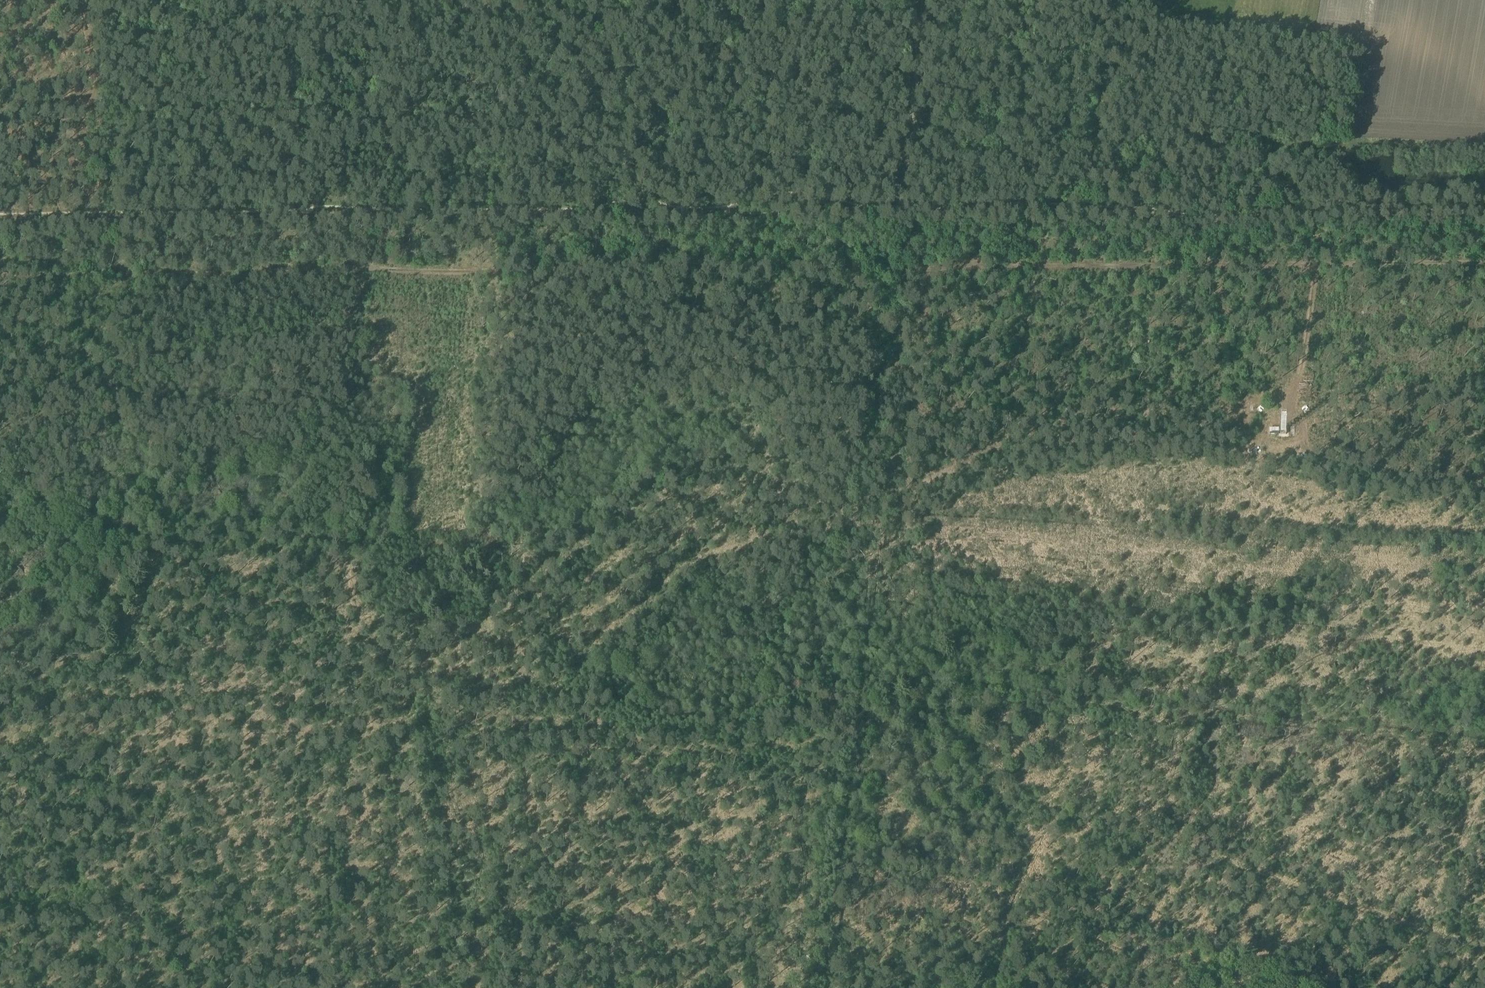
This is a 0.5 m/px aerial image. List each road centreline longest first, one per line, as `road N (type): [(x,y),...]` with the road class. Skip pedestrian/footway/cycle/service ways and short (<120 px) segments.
road 1 (track): [(901,214),(0,230)]
road 2 (track): [(897,206),(920,0)]

